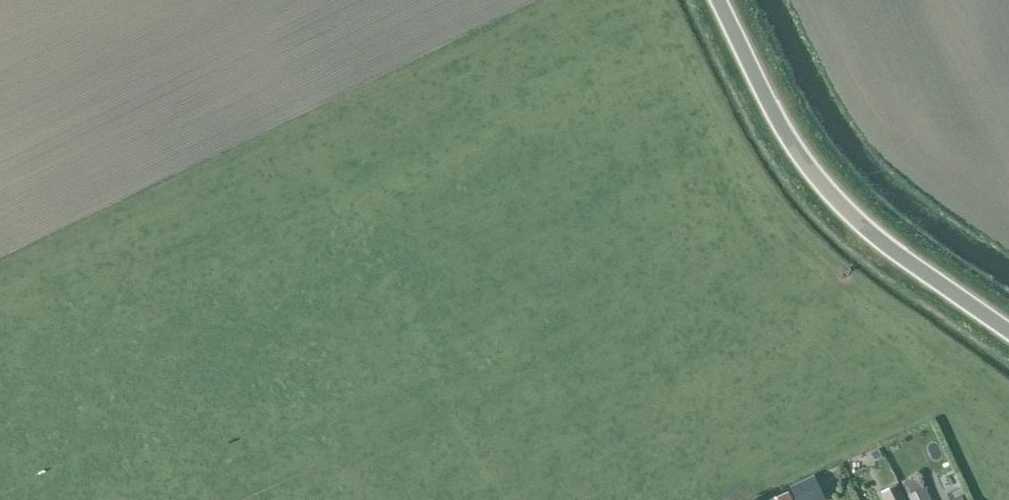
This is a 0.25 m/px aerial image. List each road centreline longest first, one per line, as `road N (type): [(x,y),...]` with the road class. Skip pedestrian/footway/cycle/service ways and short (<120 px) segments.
road 1 (tertiary): [(1008,332),(866,231),(832,193),(796,150),(719,0)]

